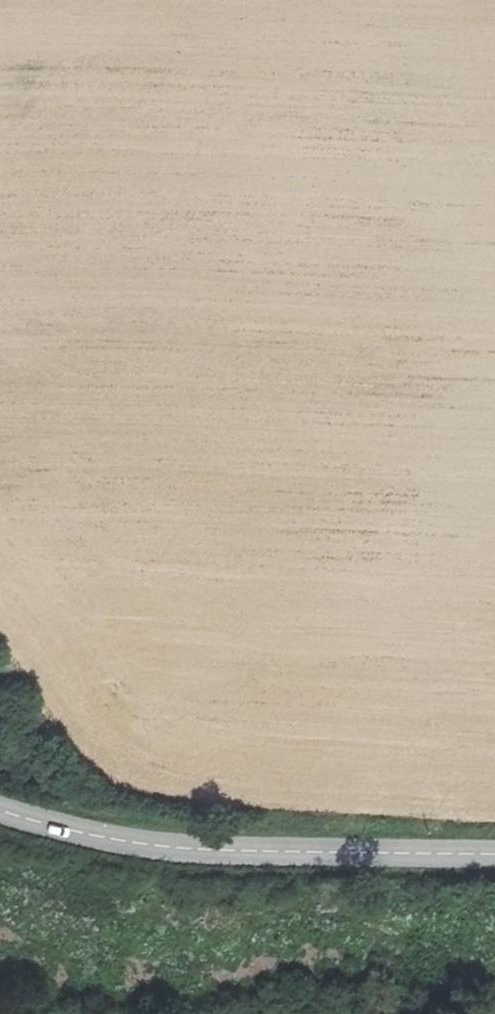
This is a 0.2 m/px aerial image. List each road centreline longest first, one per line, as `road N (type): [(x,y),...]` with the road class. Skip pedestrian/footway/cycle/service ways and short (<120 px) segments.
road 1 (tertiary): [(0,810),(162,846),(494,854)]

